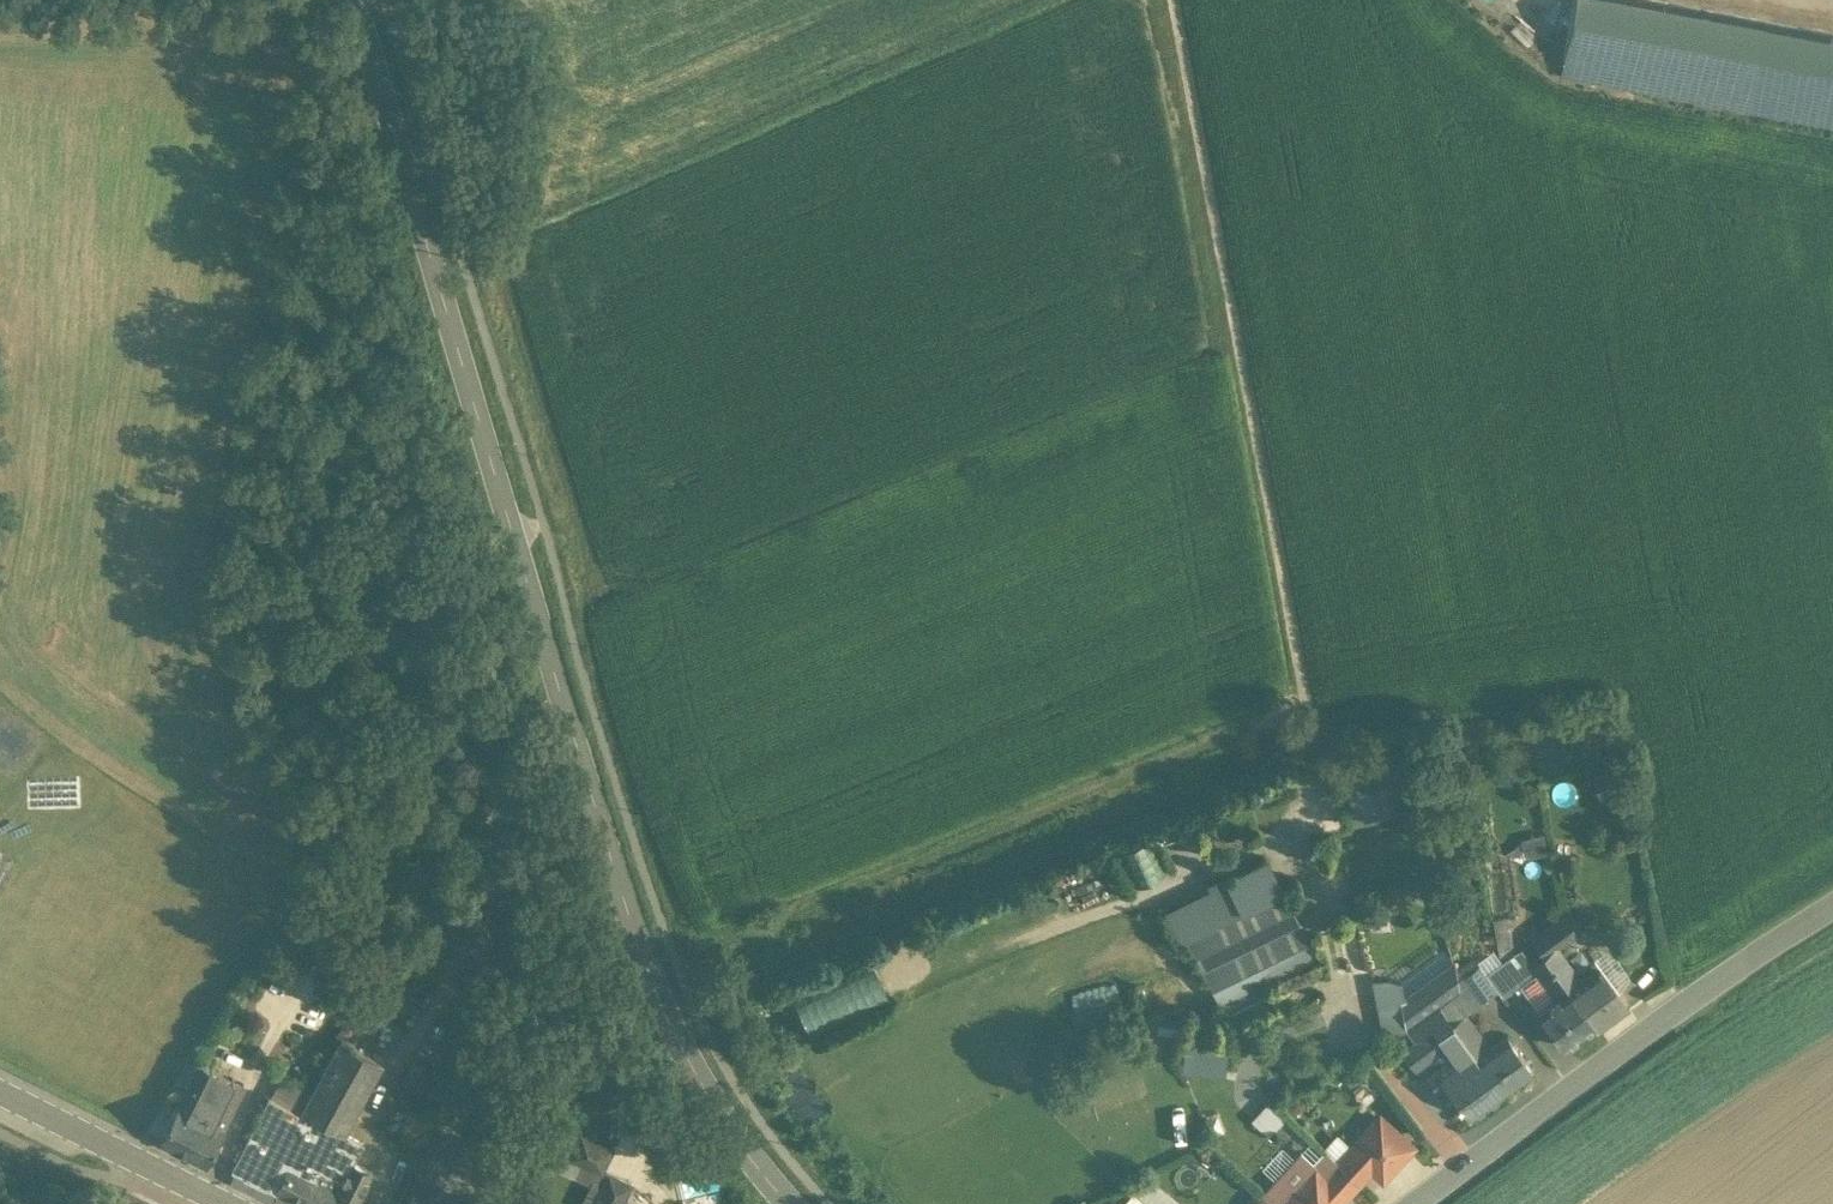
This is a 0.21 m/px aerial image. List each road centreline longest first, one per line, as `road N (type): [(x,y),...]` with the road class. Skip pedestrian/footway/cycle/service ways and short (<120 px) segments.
road 1 (secondary): [(356,0),(663,1026),(793,1203)]
road 2 (unclassified): [(1172,0),(1307,693)]
road 3 (tertiary): [(1405,1203),(1832,912)]
road 4 (secondary): [(227,1203),(0,1091)]

